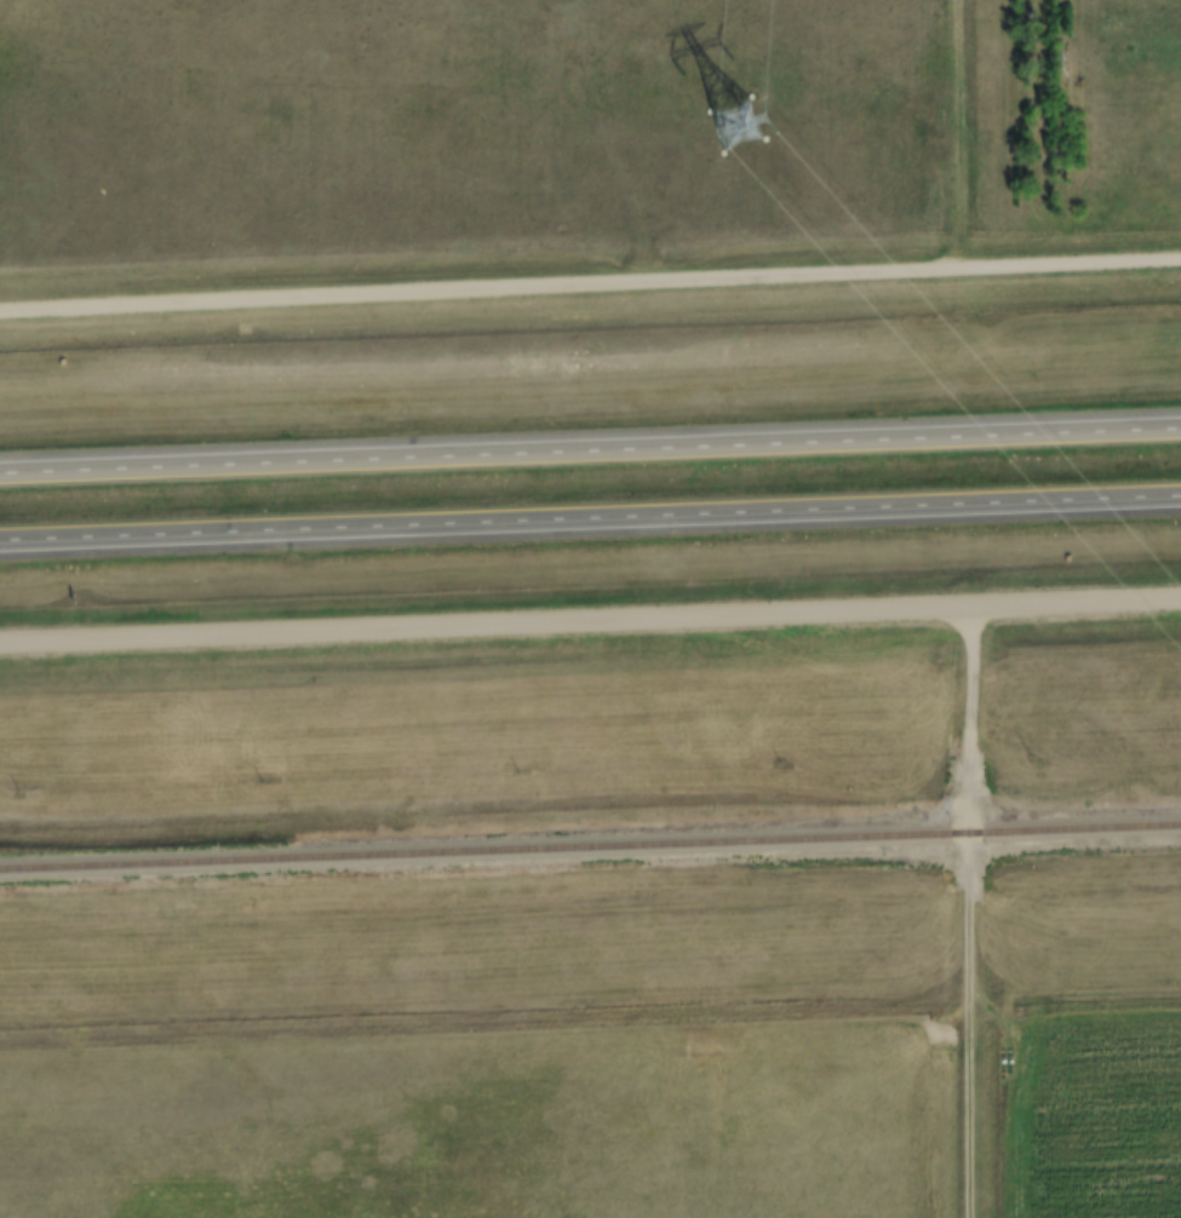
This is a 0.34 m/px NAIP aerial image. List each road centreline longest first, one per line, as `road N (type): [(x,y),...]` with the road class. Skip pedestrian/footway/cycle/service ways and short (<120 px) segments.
road 1 (residential): [(1180,259),(0,313)]
road 2 (motorway): [(0,545),(1180,497)]
road 3 (motorway): [(1180,431),(0,475)]
road 4 (residential): [(1180,601),(0,644)]
road 5 (track): [(0,1006),(854,975),(970,986)]
road 6 (track): [(971,1217),(971,608)]

